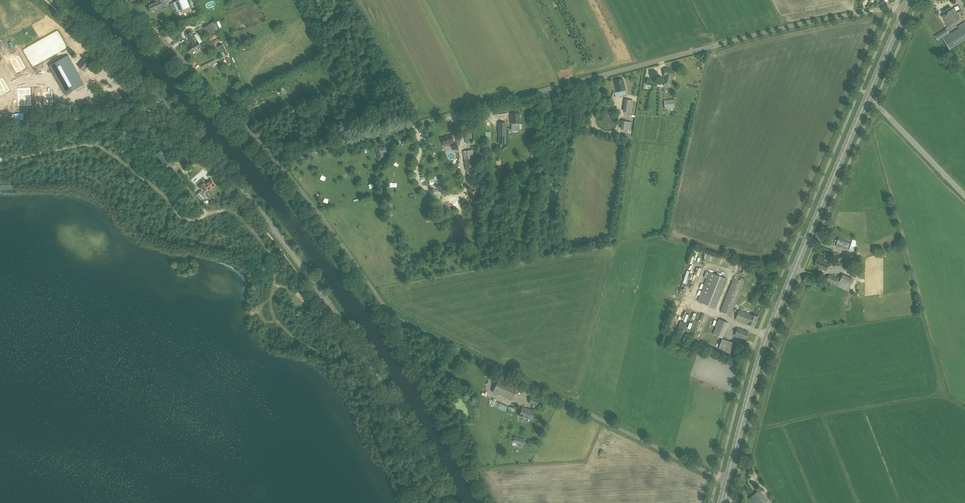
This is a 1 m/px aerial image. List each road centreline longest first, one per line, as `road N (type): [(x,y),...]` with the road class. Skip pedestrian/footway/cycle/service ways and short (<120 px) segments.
road 1 (unclassified): [(274,159),(906,5)]
road 2 (unclassified): [(724,488),(717,476),(395,317),(274,159)]
road 3 (secondary): [(450,502),(314,283),(165,105)]
road 4 (secondary): [(724,488),(762,351),(868,94)]
road 5 (unclassified): [(274,159),(120,0)]
road 6 (unclassified): [(165,105),(0,125)]
road 7 (secondary): [(165,105),(55,0)]
road 8 (unclassified): [(964,195),(868,94)]

